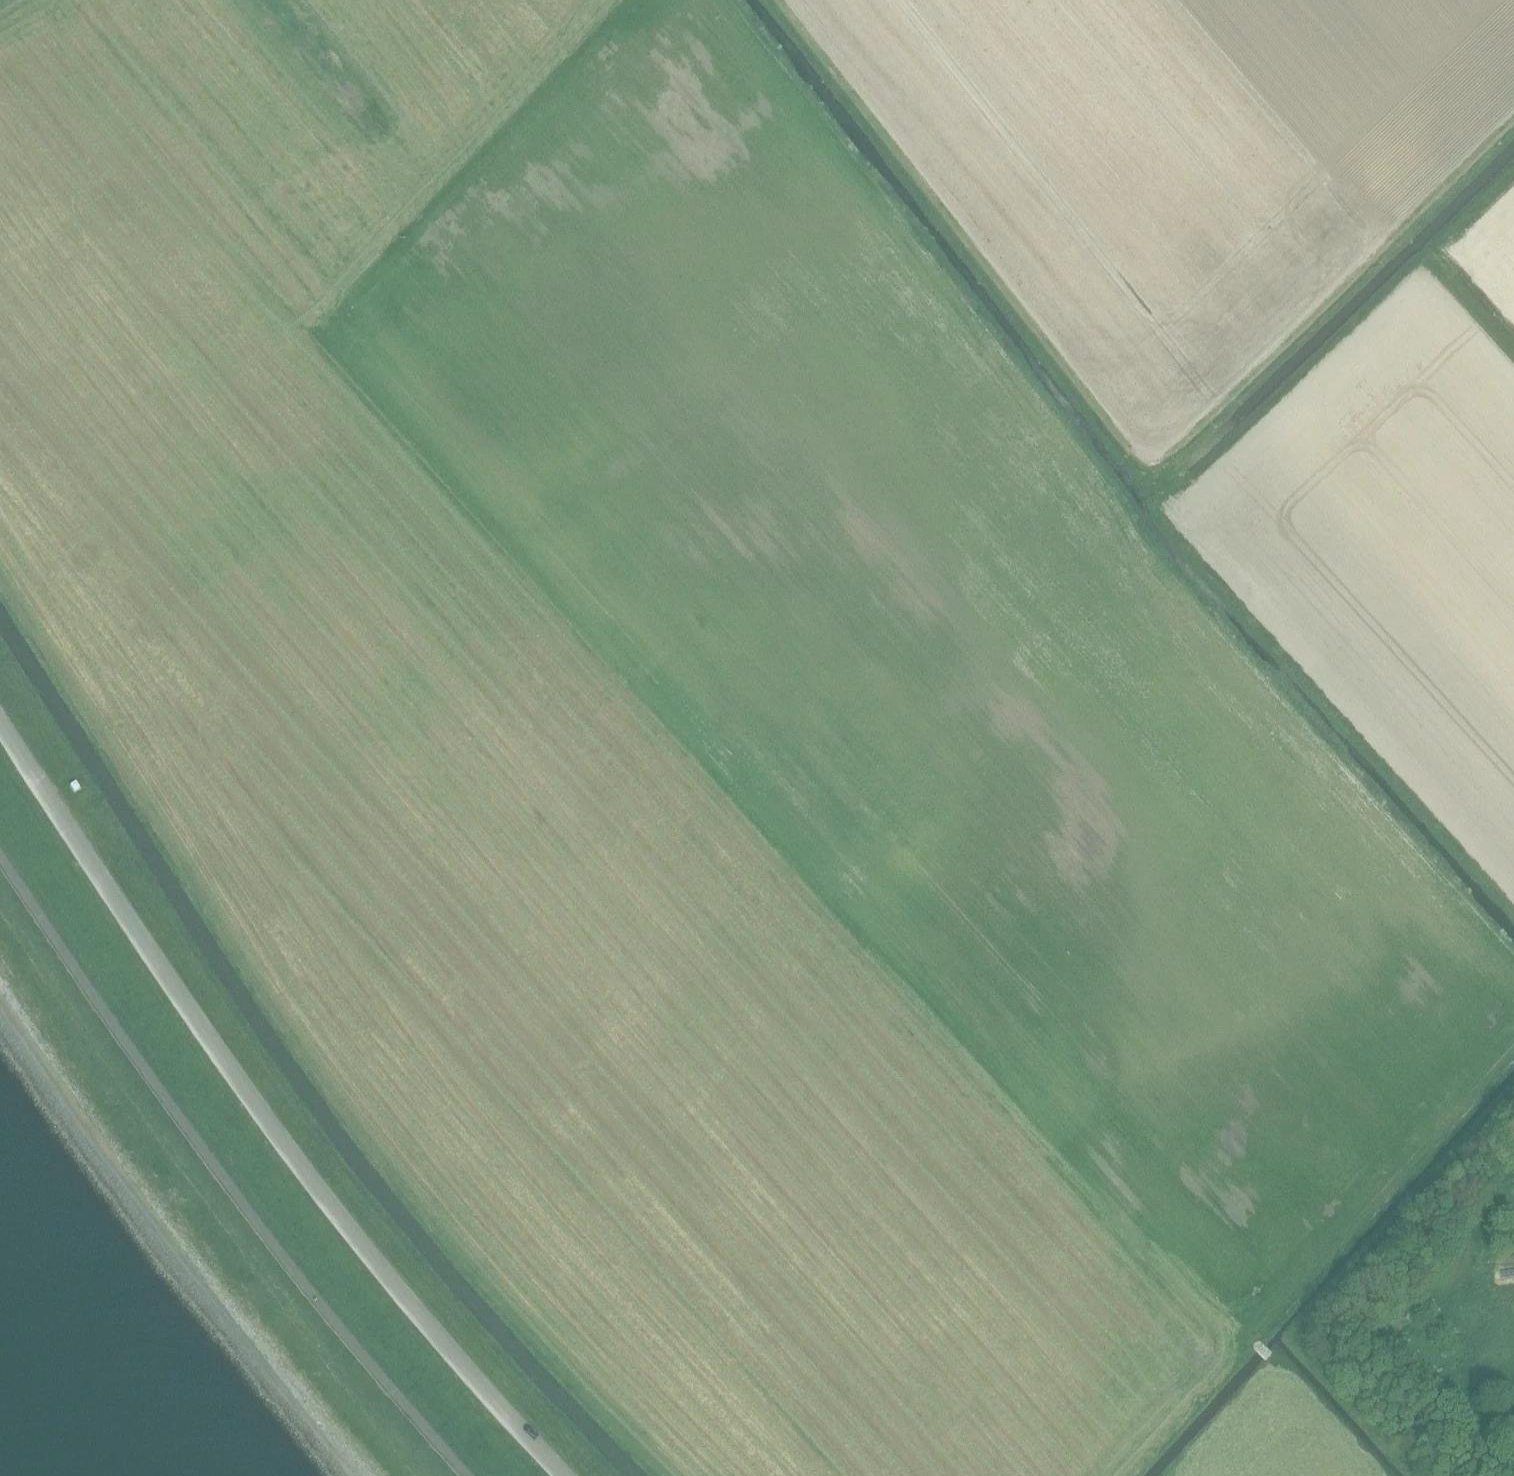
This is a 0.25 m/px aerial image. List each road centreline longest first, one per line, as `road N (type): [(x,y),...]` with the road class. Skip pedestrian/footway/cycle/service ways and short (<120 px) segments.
road 1 (unclassified): [(563,1475),(354,1237),(128,925),(0,724)]

